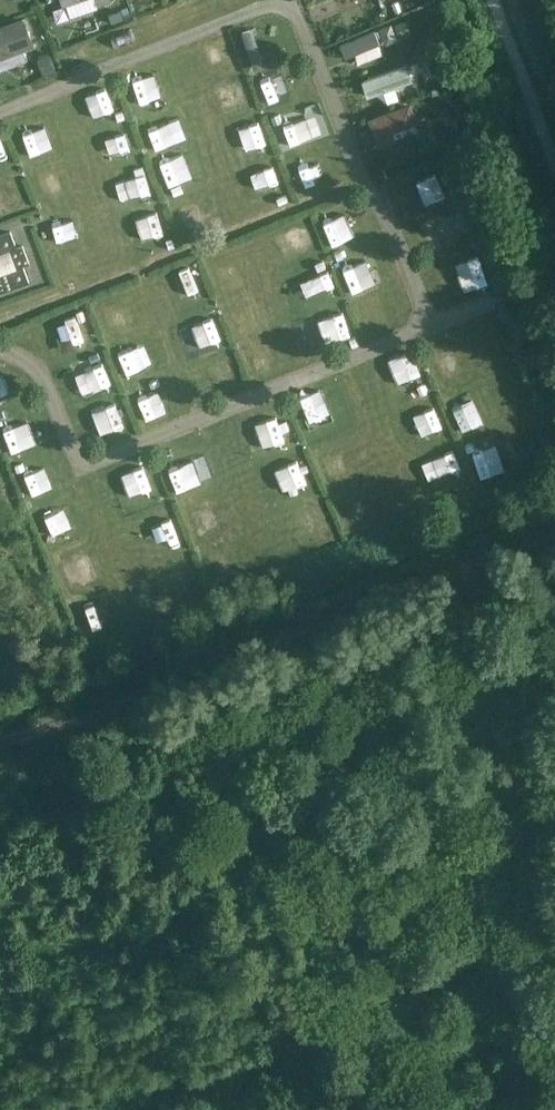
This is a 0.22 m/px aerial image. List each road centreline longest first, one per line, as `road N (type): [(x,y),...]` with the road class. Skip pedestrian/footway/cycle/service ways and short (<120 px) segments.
road 1 (track): [(554,170),(491,0)]

